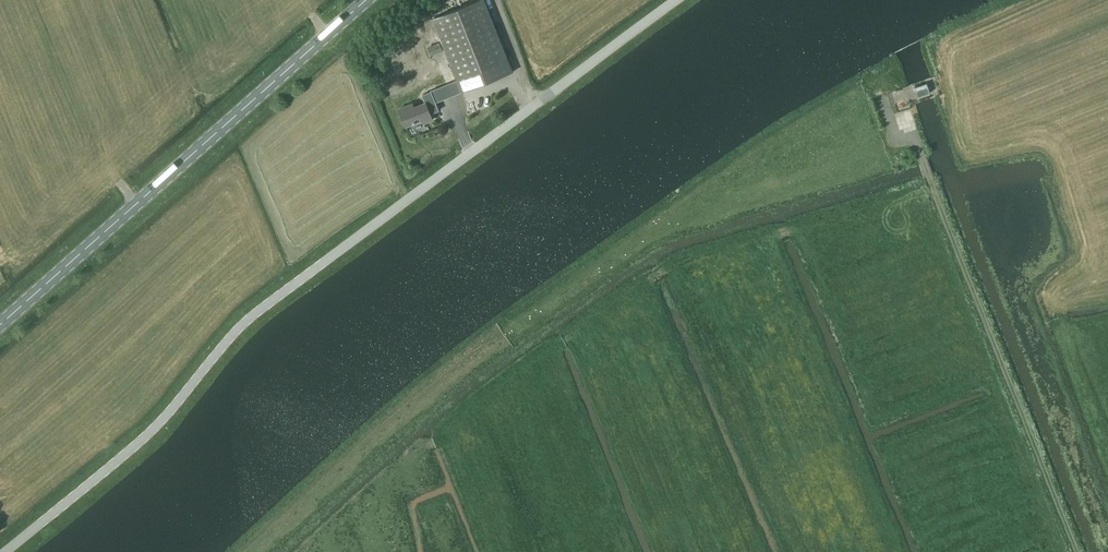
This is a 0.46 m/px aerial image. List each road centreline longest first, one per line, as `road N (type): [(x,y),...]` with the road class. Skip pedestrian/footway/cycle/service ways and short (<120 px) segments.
road 1 (unclassified): [(8,551),(155,428),(252,319),(680,0)]
road 2 (tertiary): [(0,326),(369,0)]
road 3 (track): [(1032,0),(945,47),(957,131),(977,152),(991,139),(977,123)]

